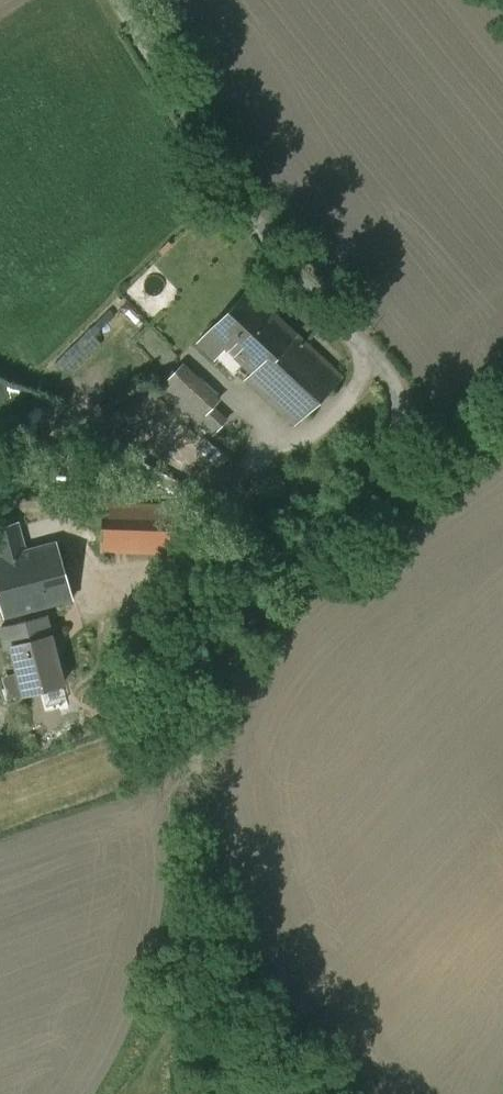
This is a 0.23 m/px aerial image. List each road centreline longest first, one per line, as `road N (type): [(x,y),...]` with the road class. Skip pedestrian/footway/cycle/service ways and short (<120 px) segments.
road 1 (track): [(115,0),(165,98),(340,327),(367,388),(363,513),(305,558),(192,727),(199,863),(185,1056),(193,1093)]

